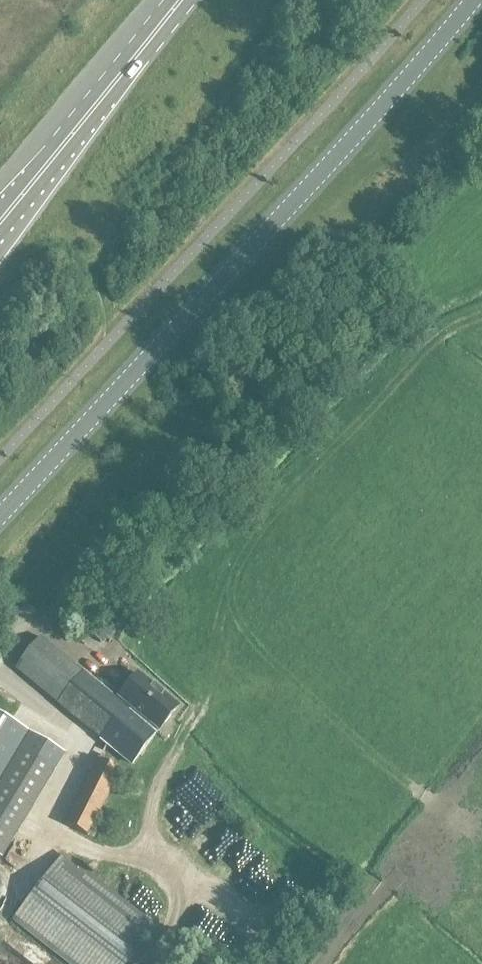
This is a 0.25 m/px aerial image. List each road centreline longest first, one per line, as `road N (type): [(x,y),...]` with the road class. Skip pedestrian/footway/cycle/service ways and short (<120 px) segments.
road 1 (tertiary): [(0,521),(326,173),(471,0)]
road 2 (track): [(48,814),(47,829),(67,844),(149,853),(150,809),(169,760),(211,699)]
road 3 (primary): [(177,0),(0,220)]
road 4 (track): [(149,853),(202,894),(150,963)]
road 5 (track): [(325,963),(403,870)]

